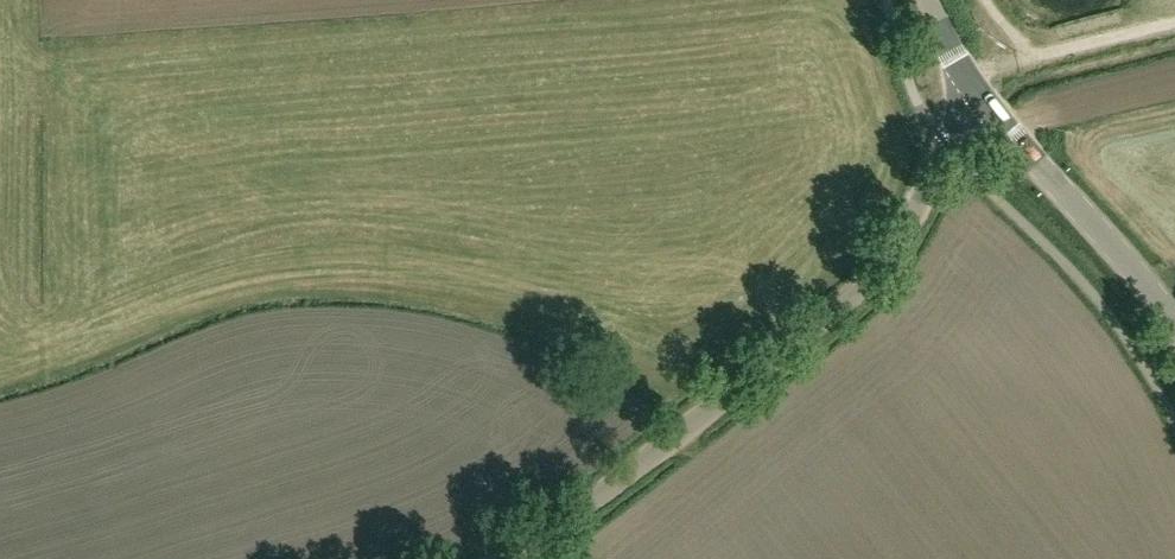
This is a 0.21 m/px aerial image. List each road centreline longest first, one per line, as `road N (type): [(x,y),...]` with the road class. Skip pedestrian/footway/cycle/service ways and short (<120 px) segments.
road 1 (unclassified): [(494,558),(721,404),(873,280),(944,148),(982,100)]
road 2 (secondary): [(1174,327),(982,100)]

